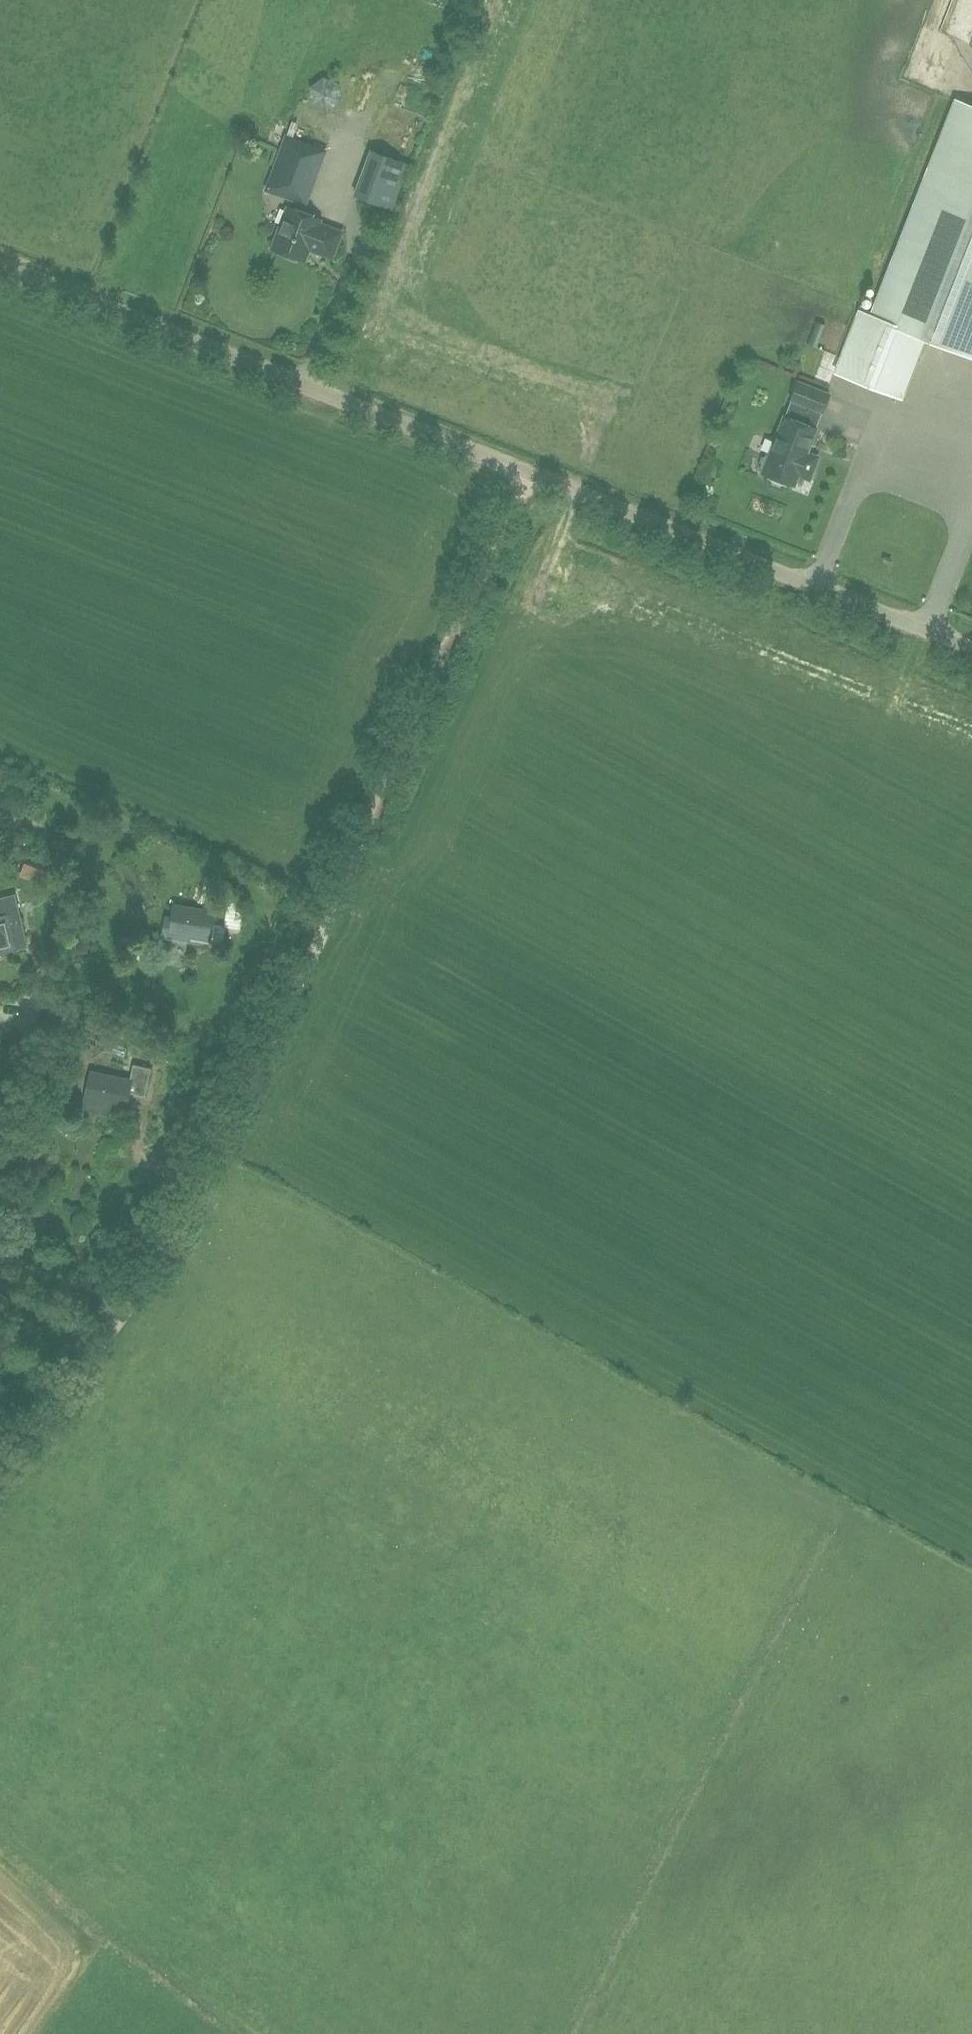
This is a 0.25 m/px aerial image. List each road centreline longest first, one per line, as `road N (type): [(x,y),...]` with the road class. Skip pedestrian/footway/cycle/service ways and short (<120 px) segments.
road 1 (unclassified): [(0,1459),(97,1353),(183,1219),(539,479)]
road 2 (unclassified): [(539,479),(0,264)]
road 3 (unclassified): [(971,659),(539,479)]

